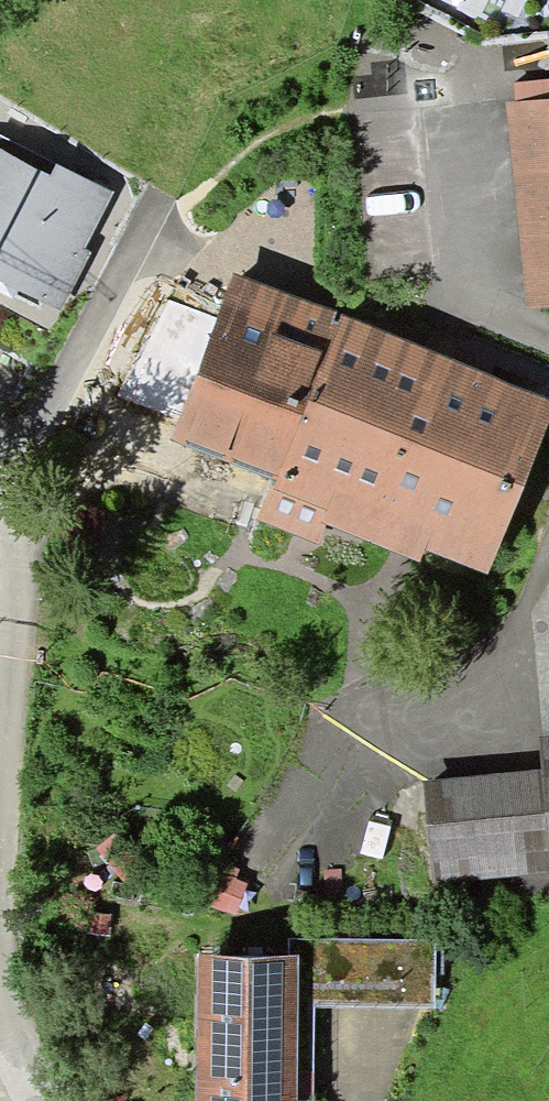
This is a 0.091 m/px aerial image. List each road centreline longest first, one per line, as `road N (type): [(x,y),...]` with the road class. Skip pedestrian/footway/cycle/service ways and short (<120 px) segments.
road 1 (residential): [(0,726),(12,618),(0,557)]

